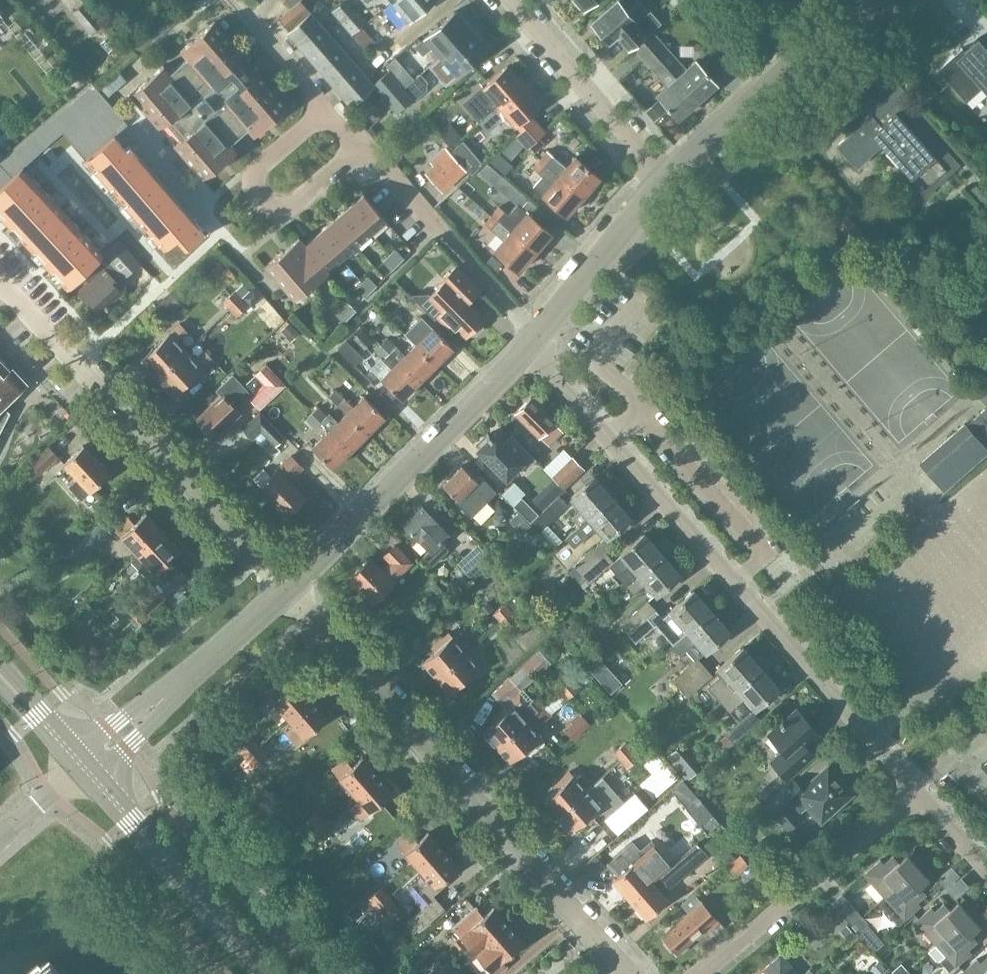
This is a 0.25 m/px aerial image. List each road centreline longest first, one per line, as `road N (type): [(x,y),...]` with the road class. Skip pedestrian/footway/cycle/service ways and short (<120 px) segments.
road 1 (residential): [(915,795),(531,339)]
road 2 (residential): [(630,973),(289,585)]
road 3 (residential): [(289,585),(0,263)]
road 4 (residential): [(289,585),(425,457),(531,339)]
road 5 (tertiary): [(279,973),(101,773)]
road 6 (residential): [(721,973),(915,795)]
road 7 (residential): [(676,179),(867,0)]
road 8 (residential): [(531,339),(360,142)]
road 9 (tertiary): [(89,784),(258,973)]
road 10 (residential): [(360,142),(276,211),(247,193),(254,167),(317,112)]
road 11 (residential): [(676,179),(520,0)]
road 12 (residential): [(531,339),(676,179)]
road 13 (residential): [(187,674),(289,585)]
road 14 (residential): [(187,674),(78,748)]
road 15 (residential): [(101,773),(187,674)]

